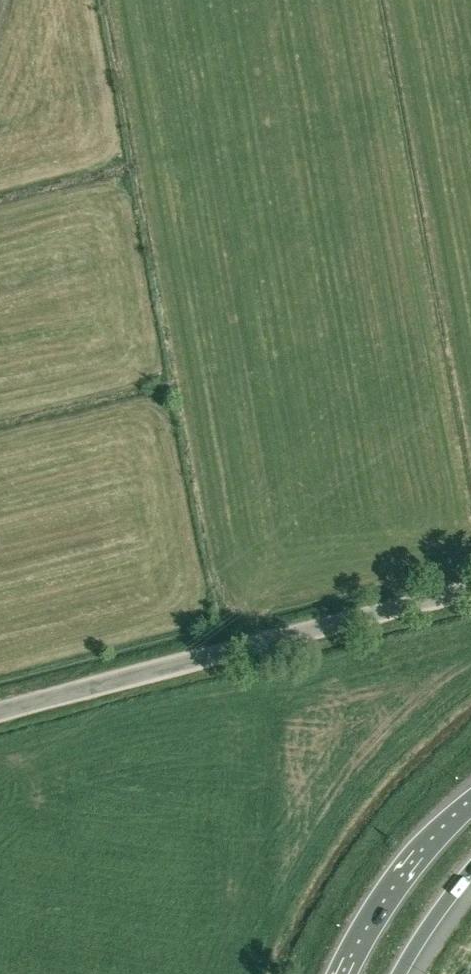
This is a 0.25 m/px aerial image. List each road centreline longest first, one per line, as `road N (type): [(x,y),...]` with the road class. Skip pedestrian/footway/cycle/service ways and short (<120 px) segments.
road 1 (unclassified): [(0,713),(470,589)]
road 2 (motorway): [(470,805),(408,866),(342,973)]
road 3 (motorway): [(400,973),(470,871)]

